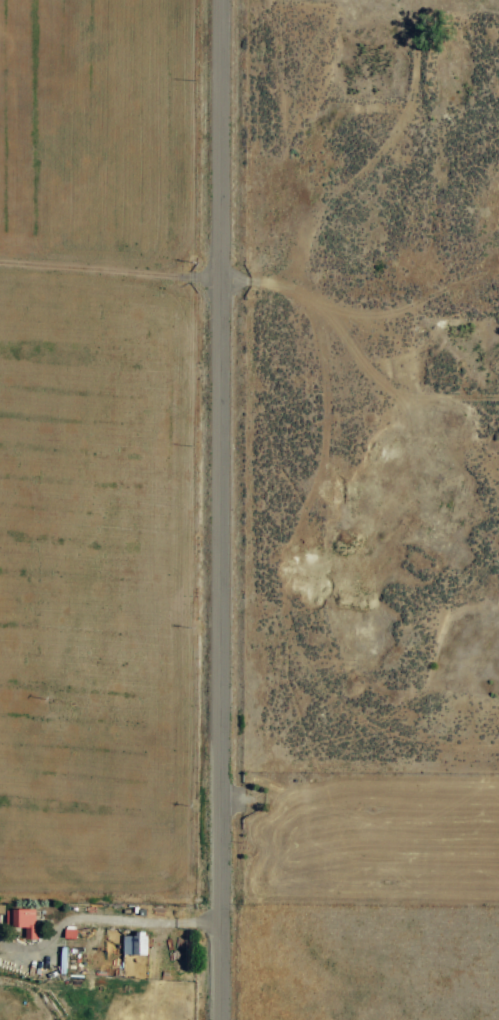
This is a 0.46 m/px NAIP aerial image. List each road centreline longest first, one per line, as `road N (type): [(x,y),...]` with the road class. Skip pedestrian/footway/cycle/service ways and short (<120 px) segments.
road 1 (secondary): [(217,1019),(220,0)]
road 2 (track): [(220,286),(305,298),(385,390),(498,403)]
road 3 (residential): [(216,922),(82,918),(42,939),(6,944)]

